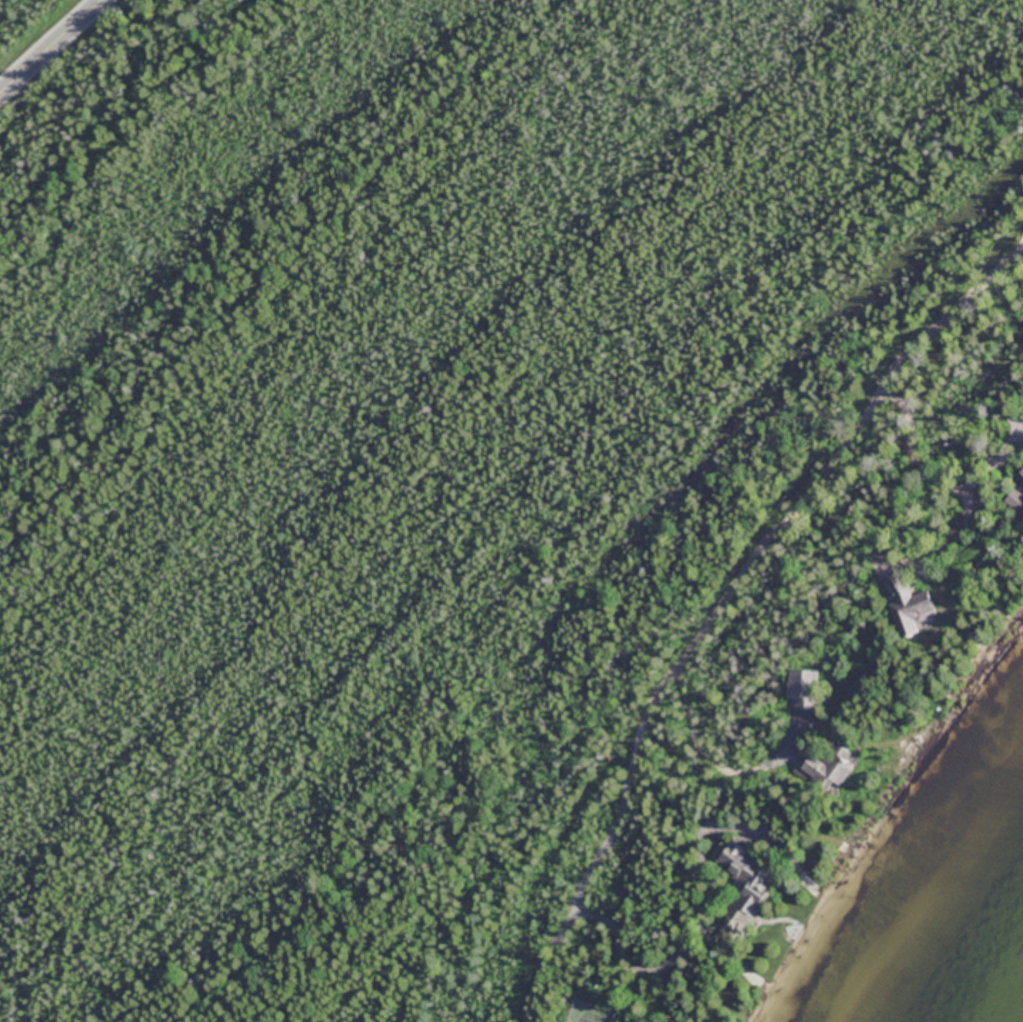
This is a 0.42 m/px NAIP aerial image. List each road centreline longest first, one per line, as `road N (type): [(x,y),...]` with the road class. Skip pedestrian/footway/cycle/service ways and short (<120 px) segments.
road 1 (tertiary): [(0,96),(102,0)]

